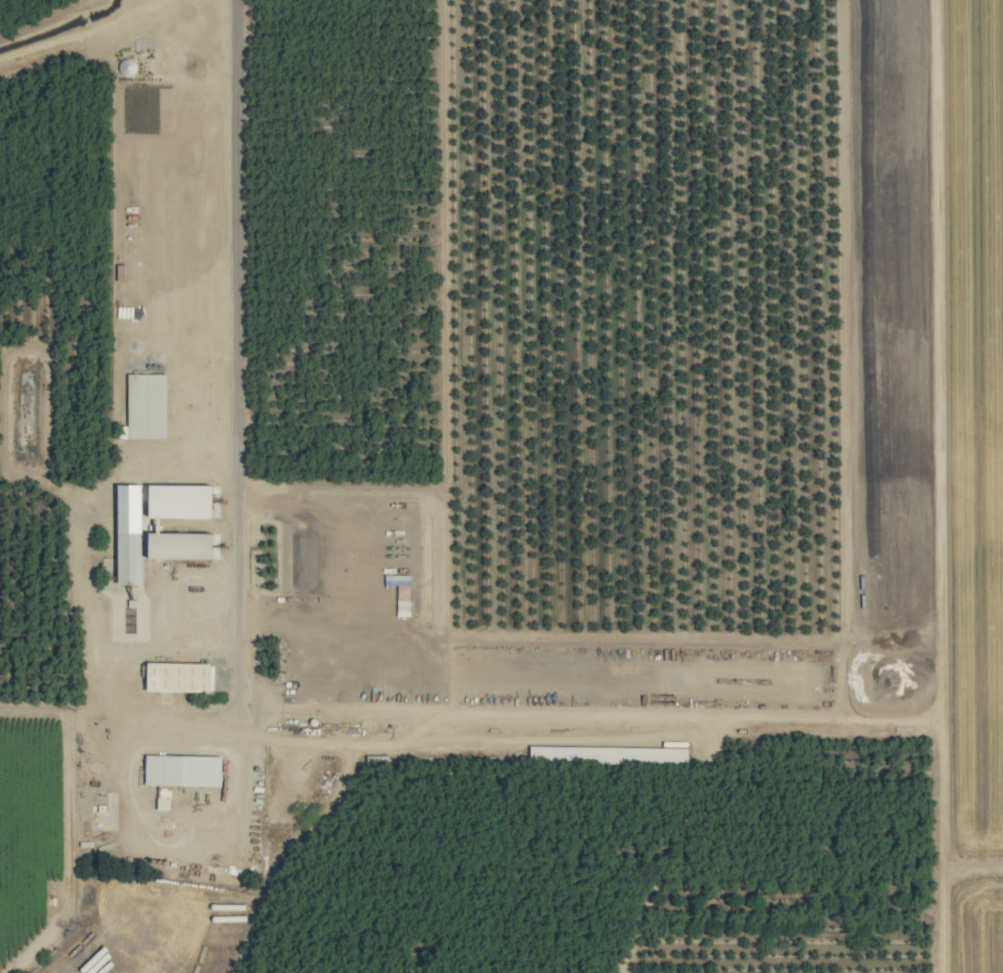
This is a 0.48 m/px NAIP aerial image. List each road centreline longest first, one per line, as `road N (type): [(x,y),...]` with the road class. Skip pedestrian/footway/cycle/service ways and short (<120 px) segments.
road 1 (track): [(66,709),(65,904),(12,972)]

